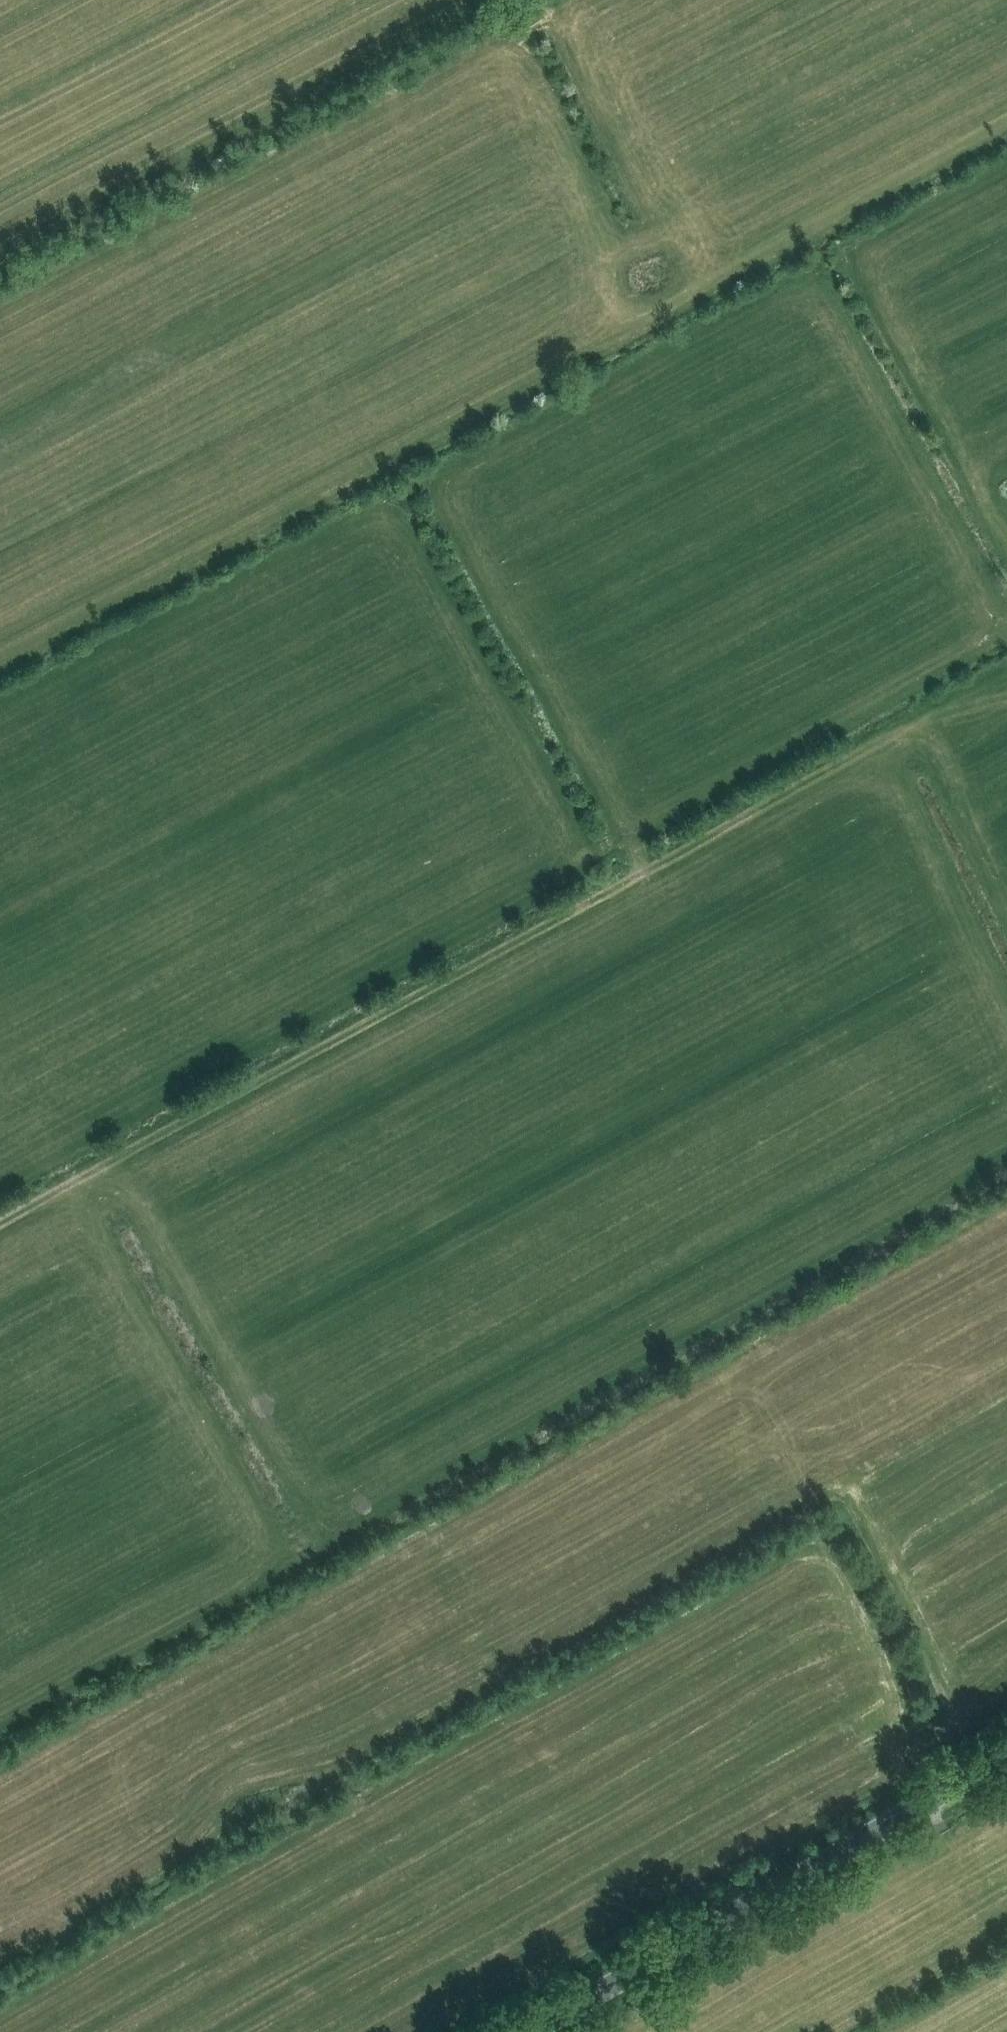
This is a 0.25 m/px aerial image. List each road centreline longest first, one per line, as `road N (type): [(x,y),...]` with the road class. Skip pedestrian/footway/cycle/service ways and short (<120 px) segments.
road 1 (tertiary): [(545,2031),(1006,1765)]

